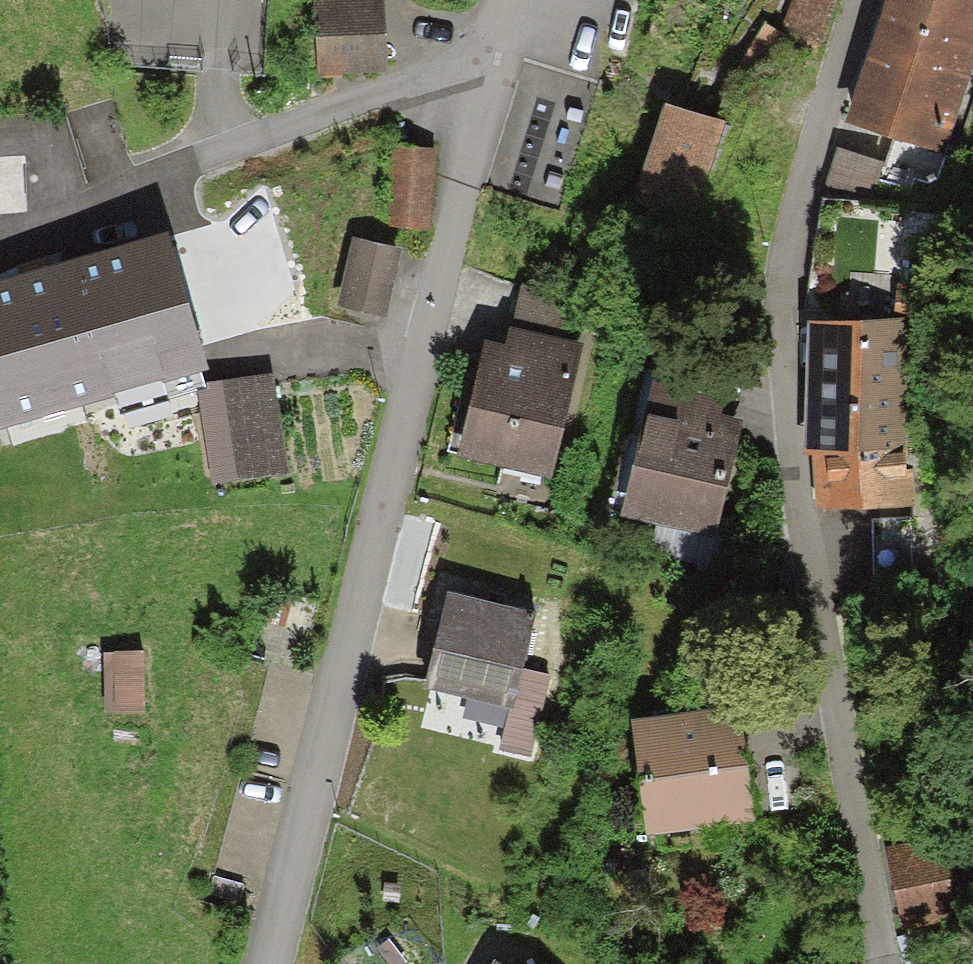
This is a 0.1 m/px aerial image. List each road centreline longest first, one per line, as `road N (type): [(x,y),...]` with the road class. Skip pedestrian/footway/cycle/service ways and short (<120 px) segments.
road 1 (residential): [(506,0),(273,963)]
road 2 (residential): [(863,0),(788,245),(780,314),(797,529),(884,963)]

